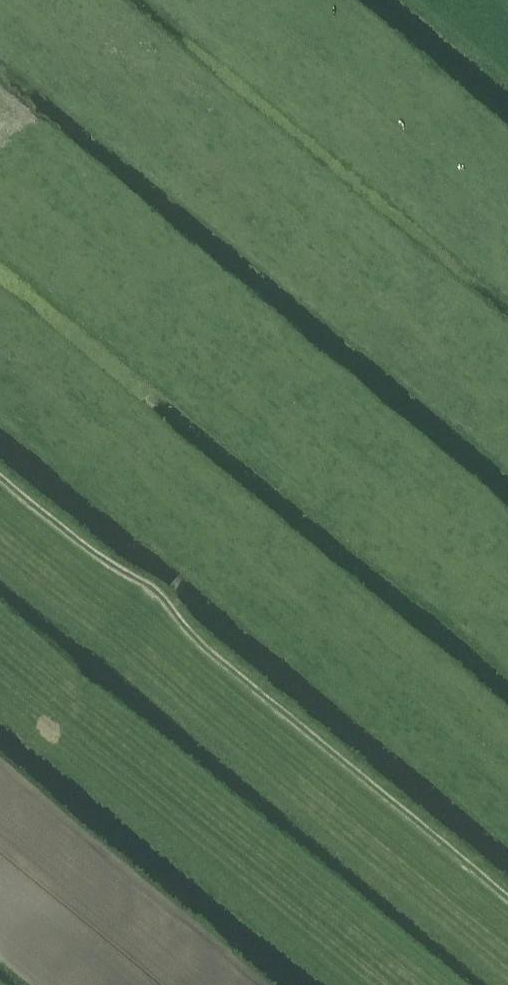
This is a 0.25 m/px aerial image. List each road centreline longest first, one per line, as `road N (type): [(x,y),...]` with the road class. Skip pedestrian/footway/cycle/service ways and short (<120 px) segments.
road 1 (track): [(507,900),(191,634),(148,582),(107,561),(0,472)]

